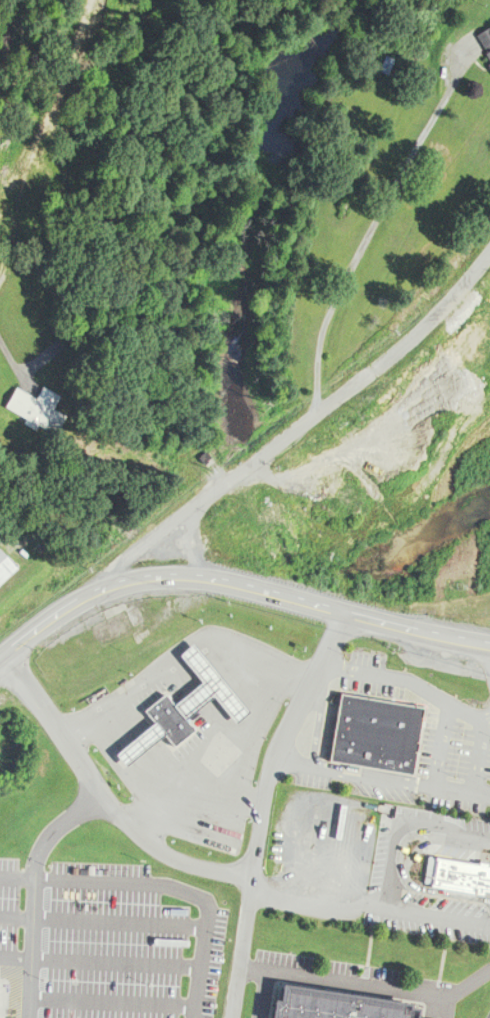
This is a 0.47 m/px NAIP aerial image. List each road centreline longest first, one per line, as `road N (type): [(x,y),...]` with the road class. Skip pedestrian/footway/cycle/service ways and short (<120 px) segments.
road 1 (residential): [(84,597),(322,403),(344,281),(475,47)]
road 2 (secondary): [(489,646),(245,585),(159,577),(84,597),(0,659)]

